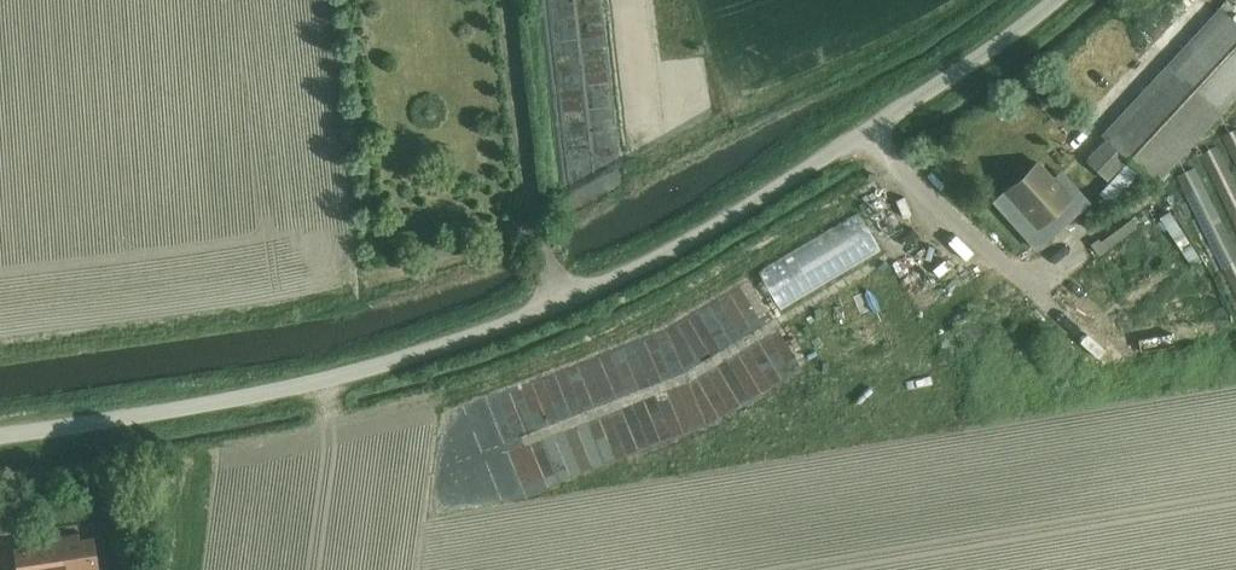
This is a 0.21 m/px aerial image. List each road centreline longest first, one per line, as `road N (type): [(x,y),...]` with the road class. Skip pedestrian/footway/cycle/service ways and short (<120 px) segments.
road 1 (unclassified): [(0,444),(242,405),(402,362),(561,304)]
road 2 (unclassified): [(561,304),(812,176),(1052,0)]
road 3 (unclassified): [(561,304),(536,222),(509,0)]

